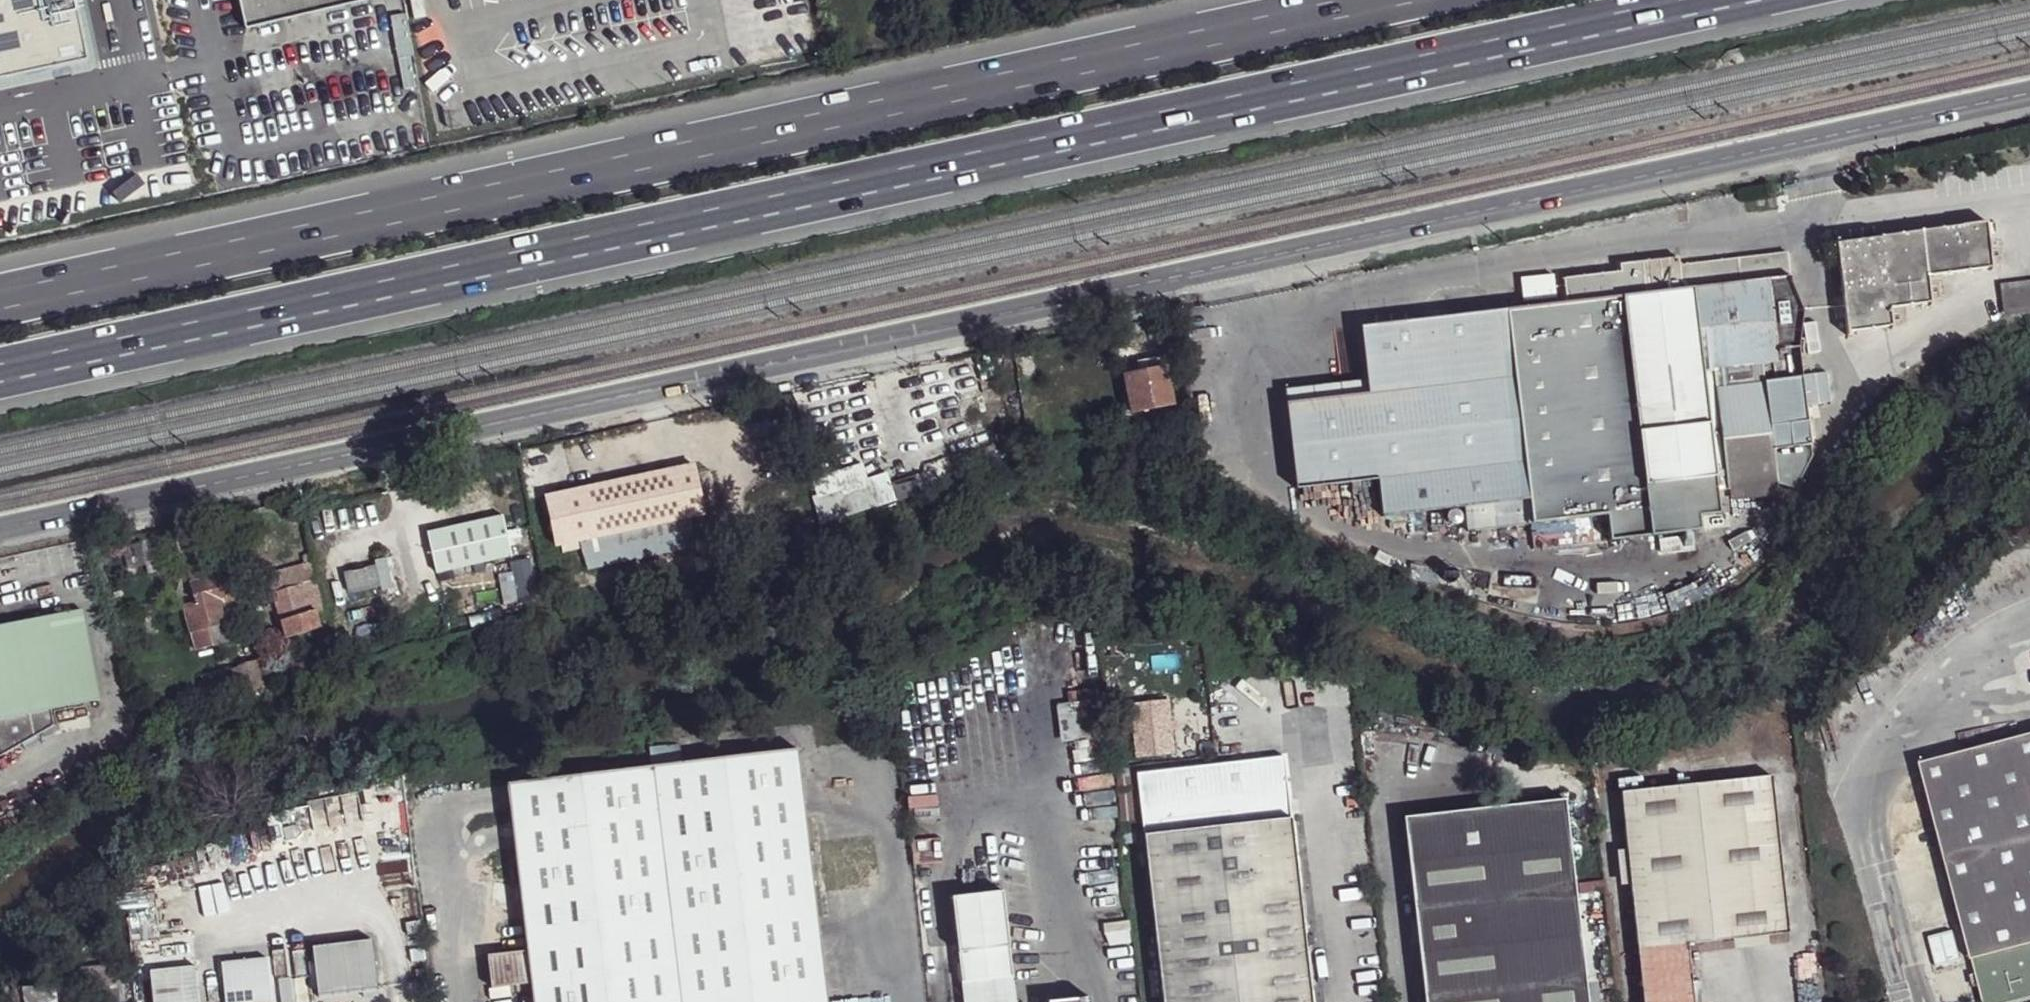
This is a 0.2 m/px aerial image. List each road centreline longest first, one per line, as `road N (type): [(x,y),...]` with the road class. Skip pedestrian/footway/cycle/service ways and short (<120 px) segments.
road 1 (tertiary): [(2029,99),(0,547)]
road 2 (motorway): [(0,371),(1700,0)]
road 3 (motorway): [(1392,0),(0,302)]

